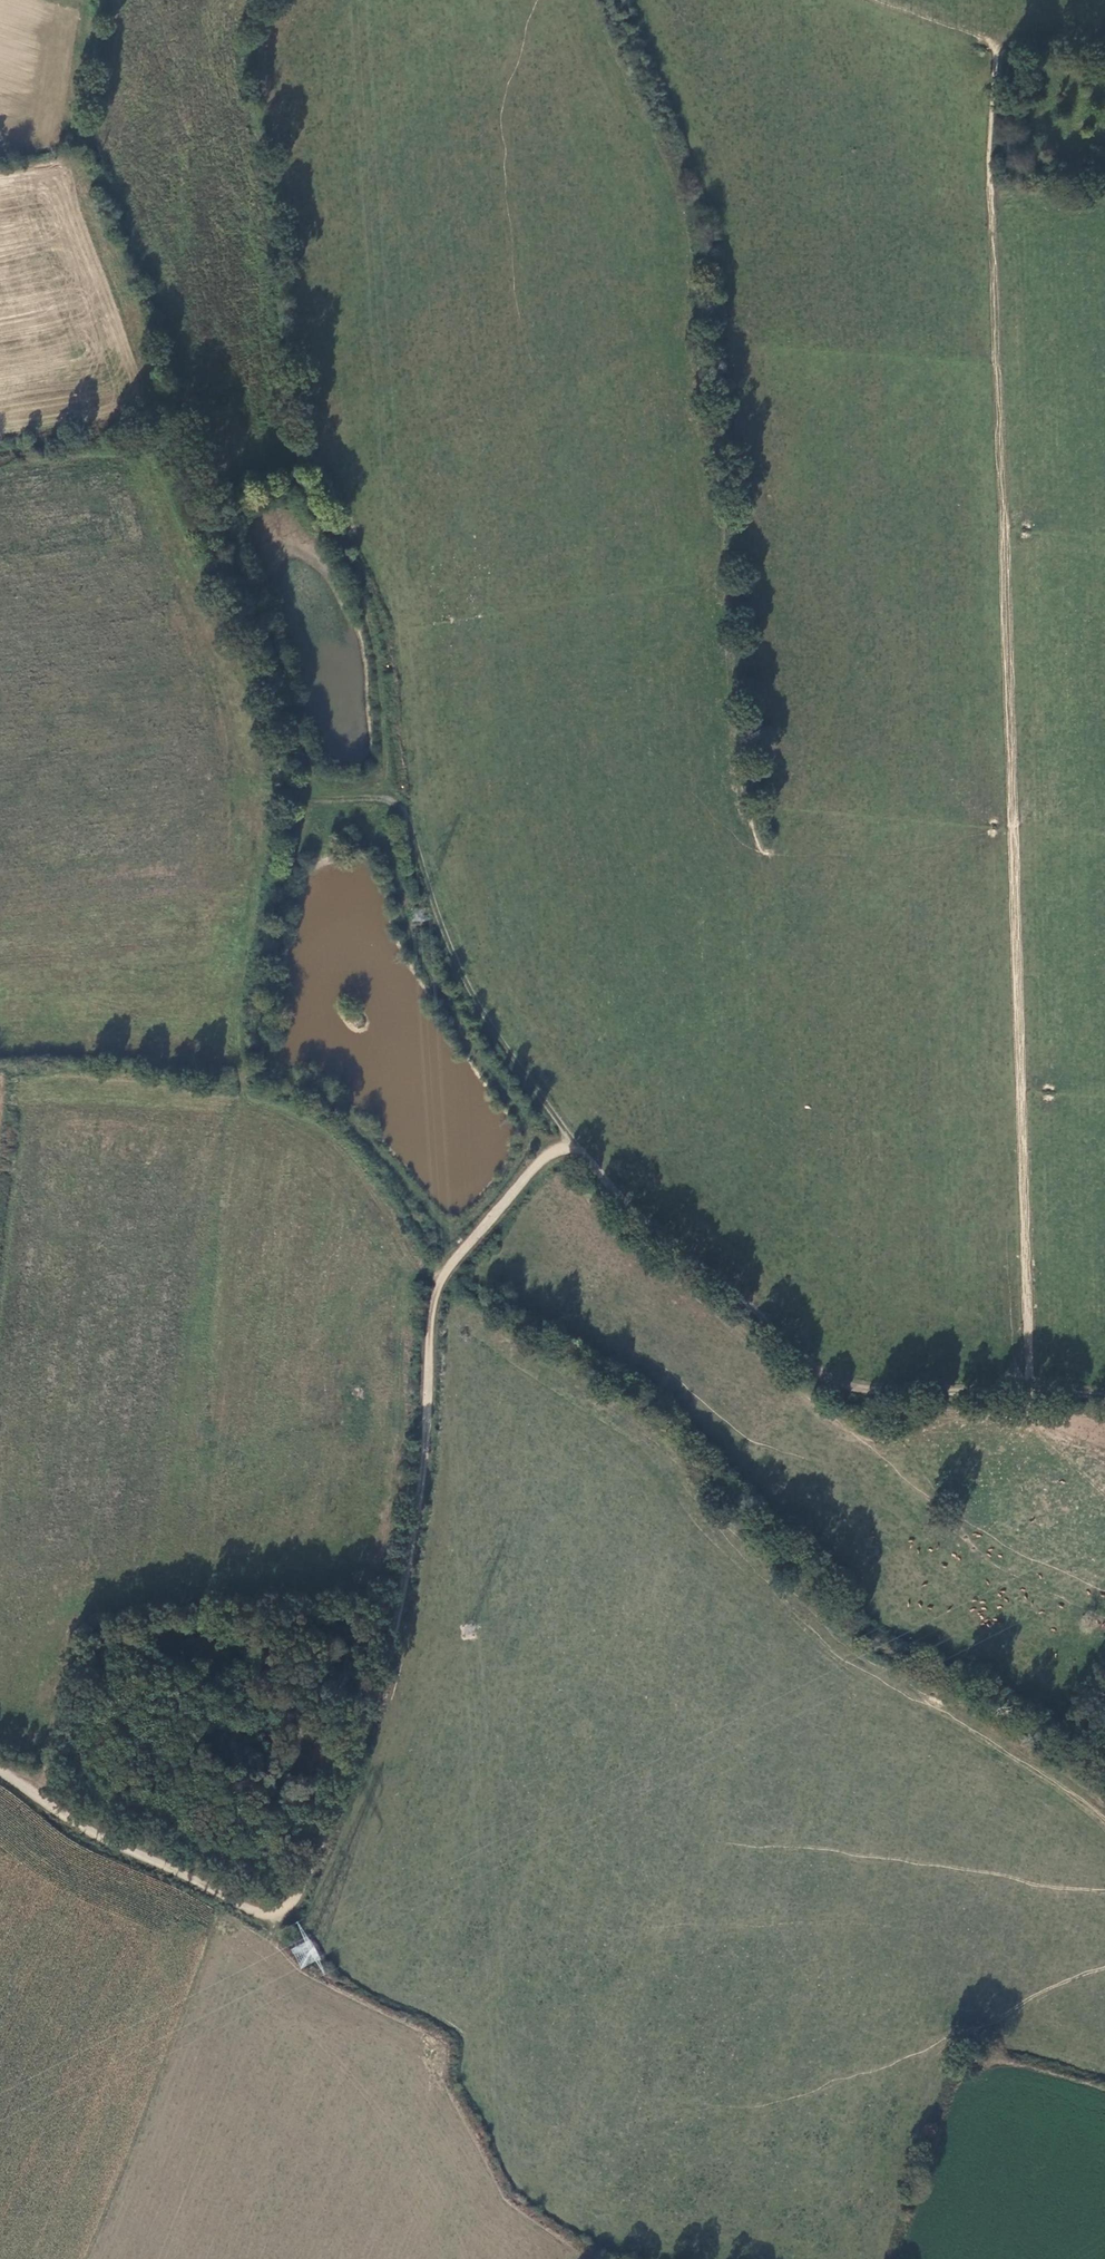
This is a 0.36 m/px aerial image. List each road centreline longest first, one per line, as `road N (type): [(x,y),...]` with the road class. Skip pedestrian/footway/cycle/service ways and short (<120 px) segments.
road 1 (track): [(0,1772),(115,1856),(280,1925),(322,1859),(385,1696),(428,1471),(441,1282),(554,1152),(576,1142)]
road 2 (track): [(576,1142),(659,1233),(807,1366),(835,1382),(892,1392),(1104,1396)]
road 3 (track): [(576,1142),(475,997),(408,817),(382,800),(276,799)]

